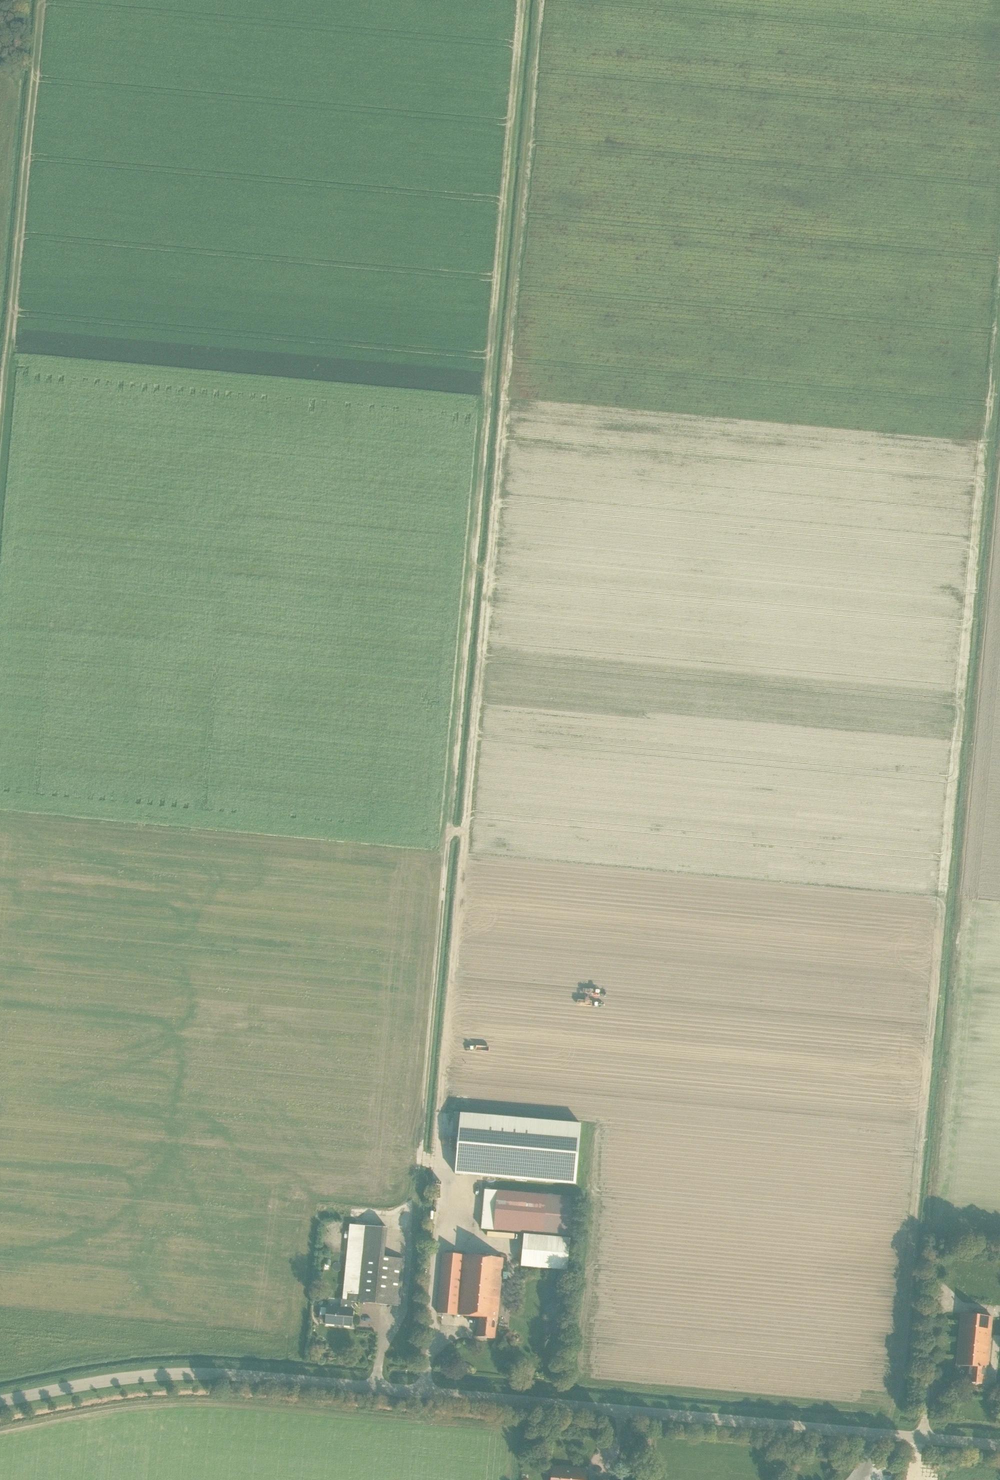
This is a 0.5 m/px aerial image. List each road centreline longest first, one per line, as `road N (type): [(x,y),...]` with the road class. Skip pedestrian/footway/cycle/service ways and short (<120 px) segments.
road 1 (unclassified): [(999,1446),(273,1378),(178,1374),(0,1402)]

